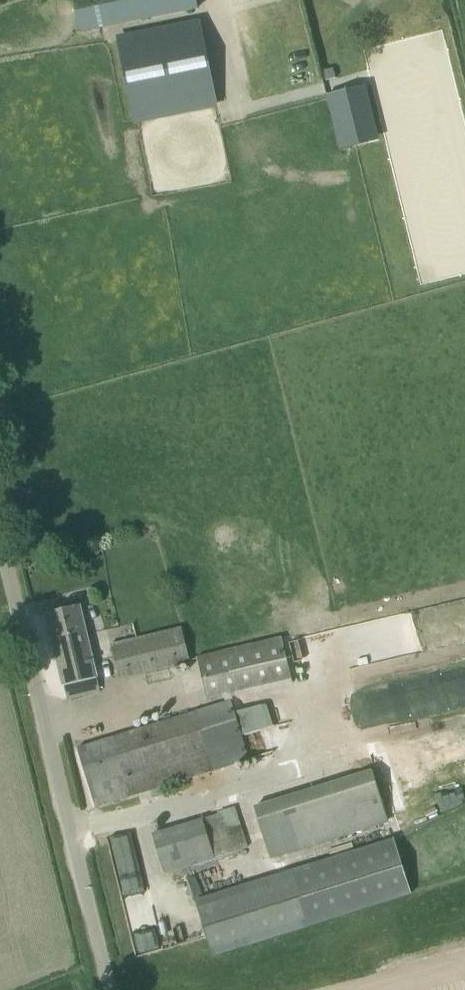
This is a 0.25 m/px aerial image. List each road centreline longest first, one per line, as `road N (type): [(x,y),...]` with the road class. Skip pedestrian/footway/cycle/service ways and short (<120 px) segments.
road 1 (unclassified): [(108,989),(0,540)]

